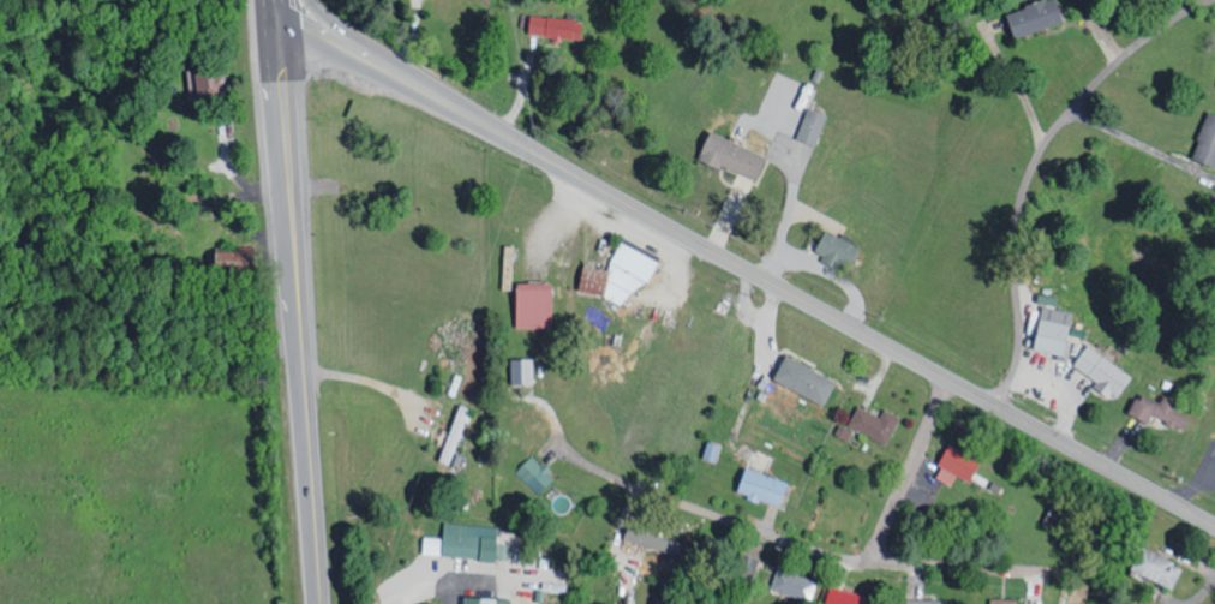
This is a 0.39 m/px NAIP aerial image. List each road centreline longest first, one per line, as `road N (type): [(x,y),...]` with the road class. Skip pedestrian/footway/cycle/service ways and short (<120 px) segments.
road 1 (primary): [(289,32),(701,245),(1214,527)]
road 2 (primary): [(323,603),(299,274)]
road 3 (residential): [(587,466),(777,539),(868,564)]
road 4 (residential): [(946,379),(868,564)]
road 5 (residential): [(868,564),(1040,568)]
road 6 (primary): [(288,128),(299,274)]

